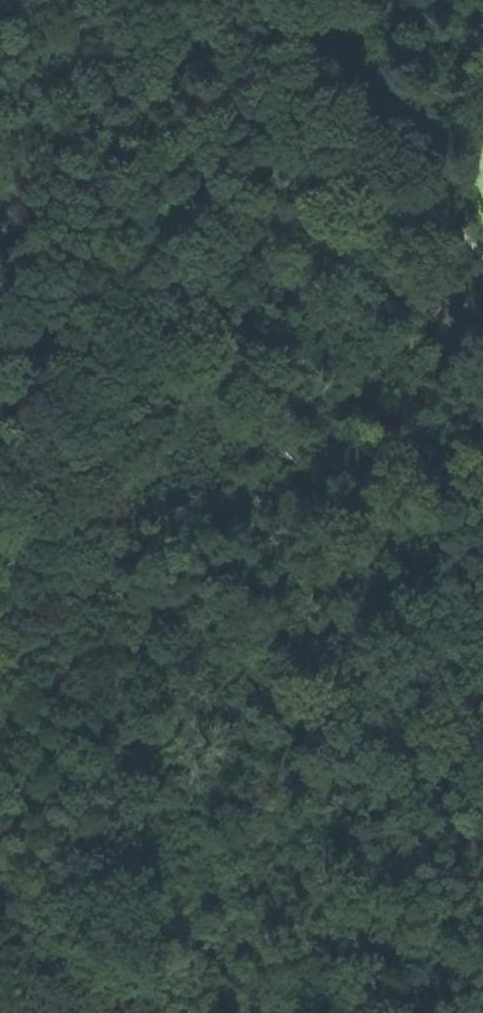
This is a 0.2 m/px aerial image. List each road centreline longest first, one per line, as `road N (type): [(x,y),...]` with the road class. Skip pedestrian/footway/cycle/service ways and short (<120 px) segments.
road 1 (track): [(482,244),(269,21),(249,21),(215,38),(0,530)]

